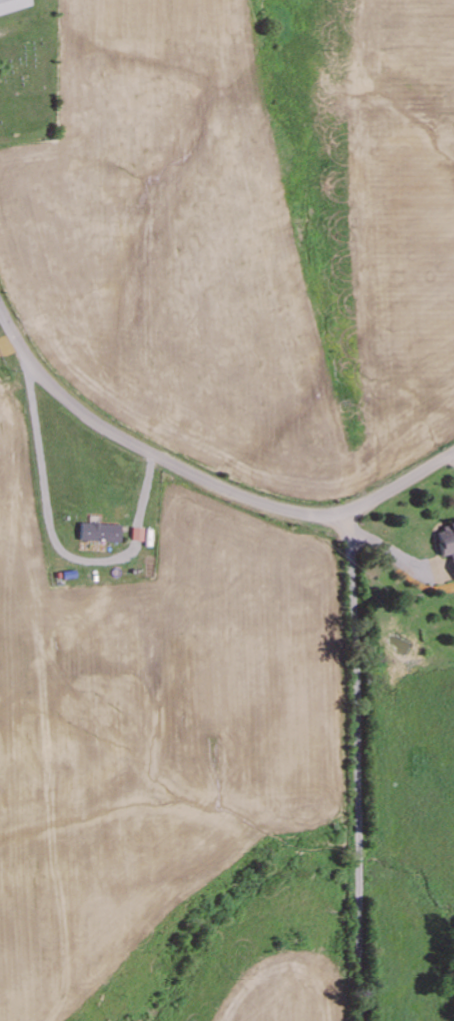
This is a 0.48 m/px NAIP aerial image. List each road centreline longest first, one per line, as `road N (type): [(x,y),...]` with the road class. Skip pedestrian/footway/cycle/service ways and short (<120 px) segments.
road 1 (residential): [(453,454),(336,517),(274,510),(104,429),(40,371),(0,295)]
road 2 (residential): [(40,371),(32,407),(72,540),(75,579),(52,621),(0,665)]

